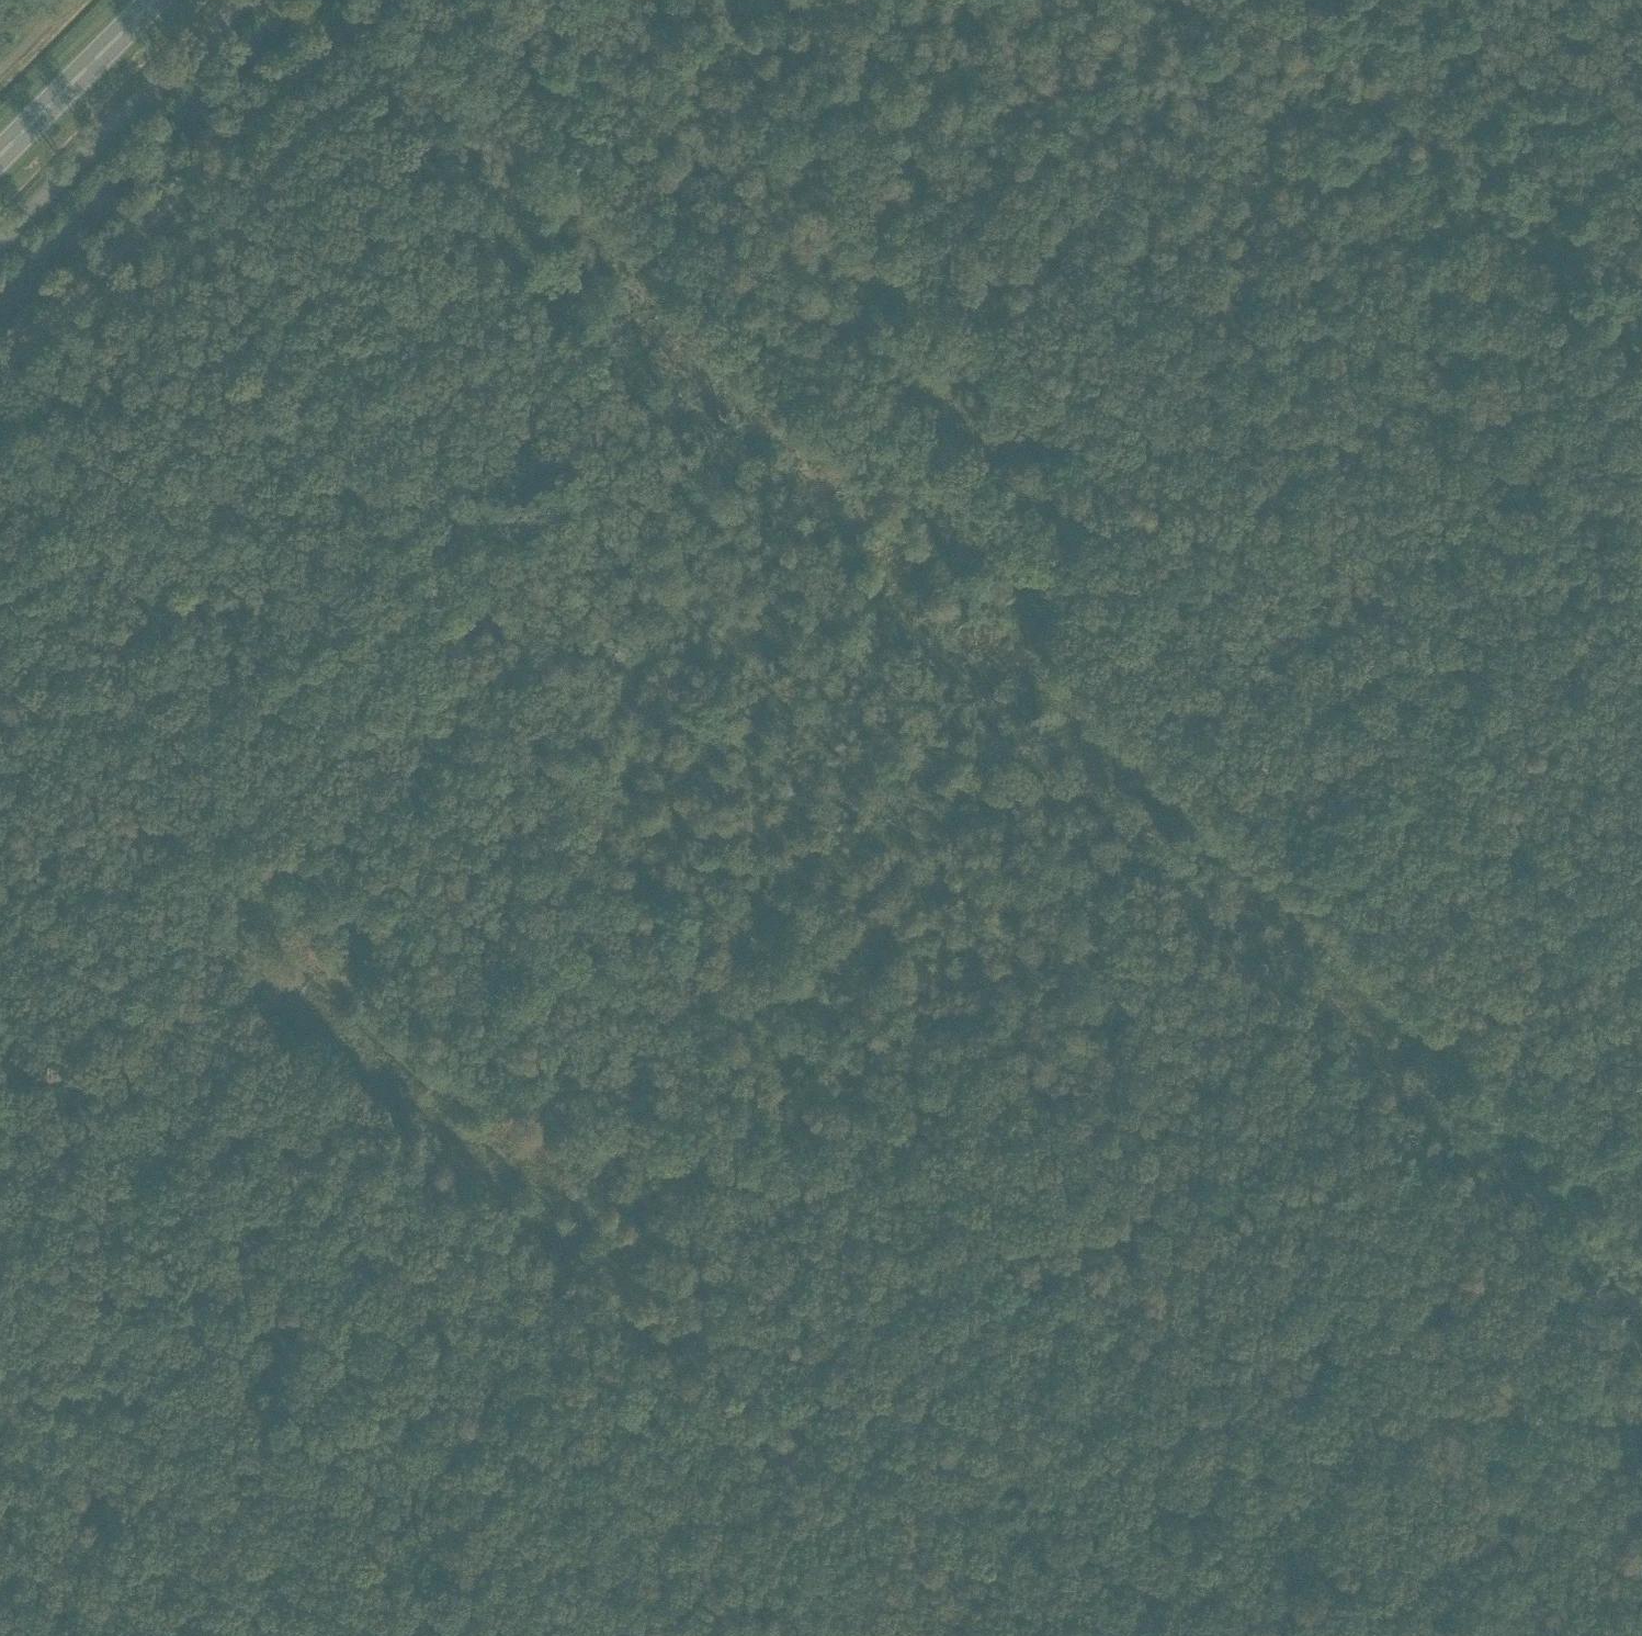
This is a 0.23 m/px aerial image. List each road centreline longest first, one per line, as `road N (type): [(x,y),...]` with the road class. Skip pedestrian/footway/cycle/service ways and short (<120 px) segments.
road 1 (track): [(0,376),(381,0)]
road 2 (unclassified): [(0,243),(248,0)]
road 3 (trunk): [(0,156),(156,0)]

